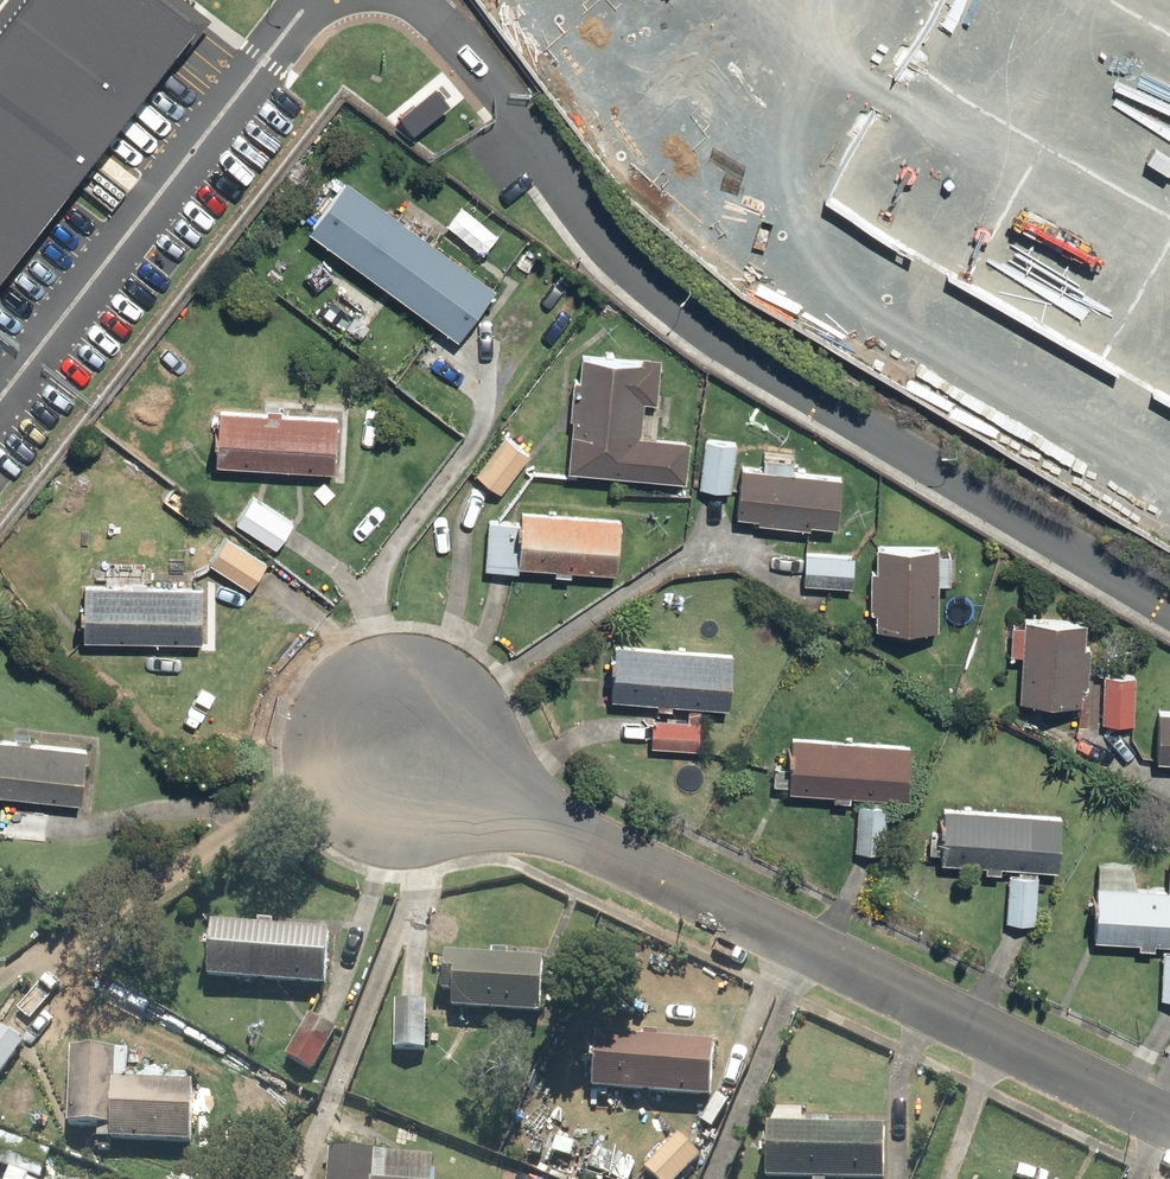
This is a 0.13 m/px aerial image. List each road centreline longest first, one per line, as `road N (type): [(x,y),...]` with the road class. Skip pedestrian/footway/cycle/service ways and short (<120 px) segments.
road 1 (residential): [(391,744),(1169,1123)]

